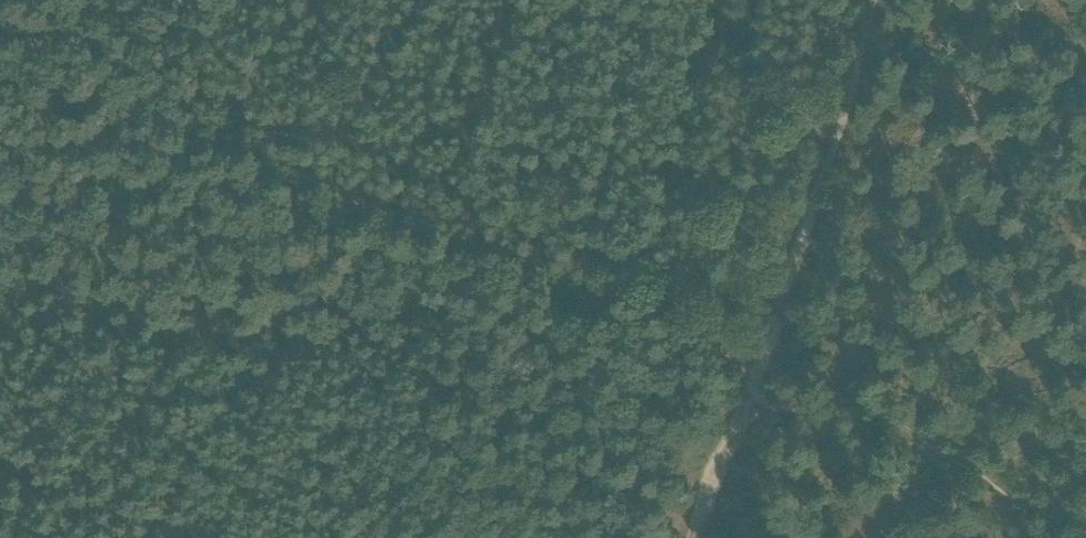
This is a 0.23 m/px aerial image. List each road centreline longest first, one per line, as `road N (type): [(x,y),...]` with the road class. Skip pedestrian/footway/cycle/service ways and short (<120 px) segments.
road 1 (track): [(763,369),(879,0)]
road 2 (track): [(701,537),(763,369)]

